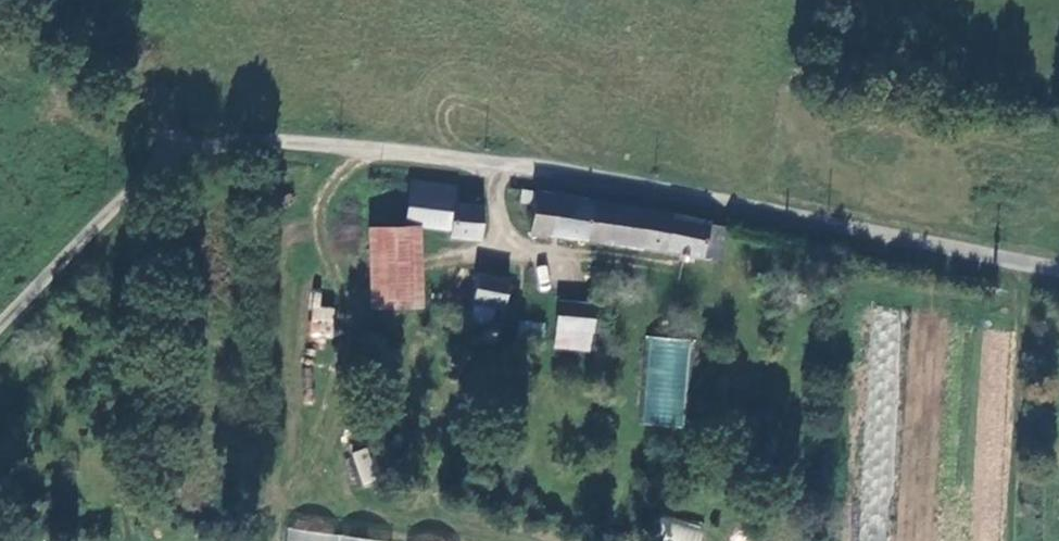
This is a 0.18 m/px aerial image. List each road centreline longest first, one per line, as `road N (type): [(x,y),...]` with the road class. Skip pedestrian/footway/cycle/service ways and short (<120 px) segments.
road 1 (unclassified): [(1058,270),(579,175),(283,140),(191,149),(146,177),(0,327)]

